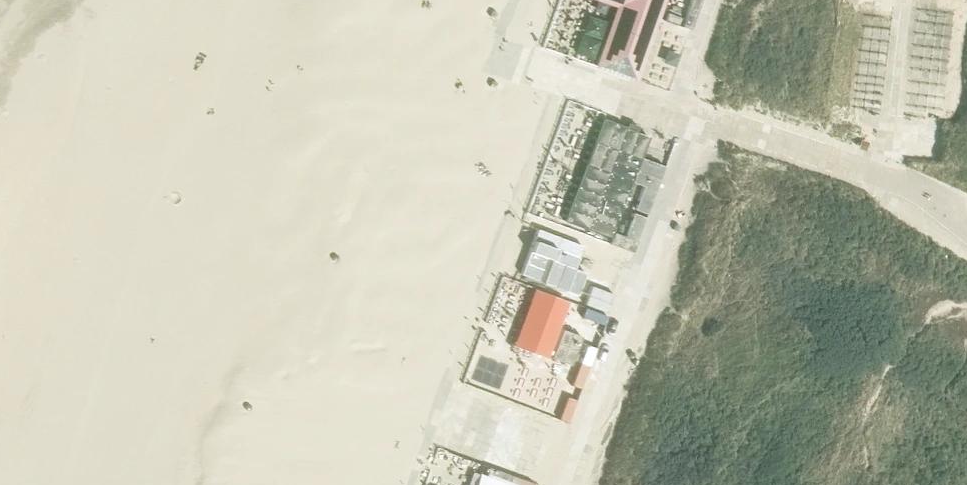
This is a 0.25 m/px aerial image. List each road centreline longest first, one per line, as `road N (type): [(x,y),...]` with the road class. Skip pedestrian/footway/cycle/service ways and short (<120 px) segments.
road 1 (track): [(568,62),(414,484)]
road 2 (track): [(700,114),(566,484)]

